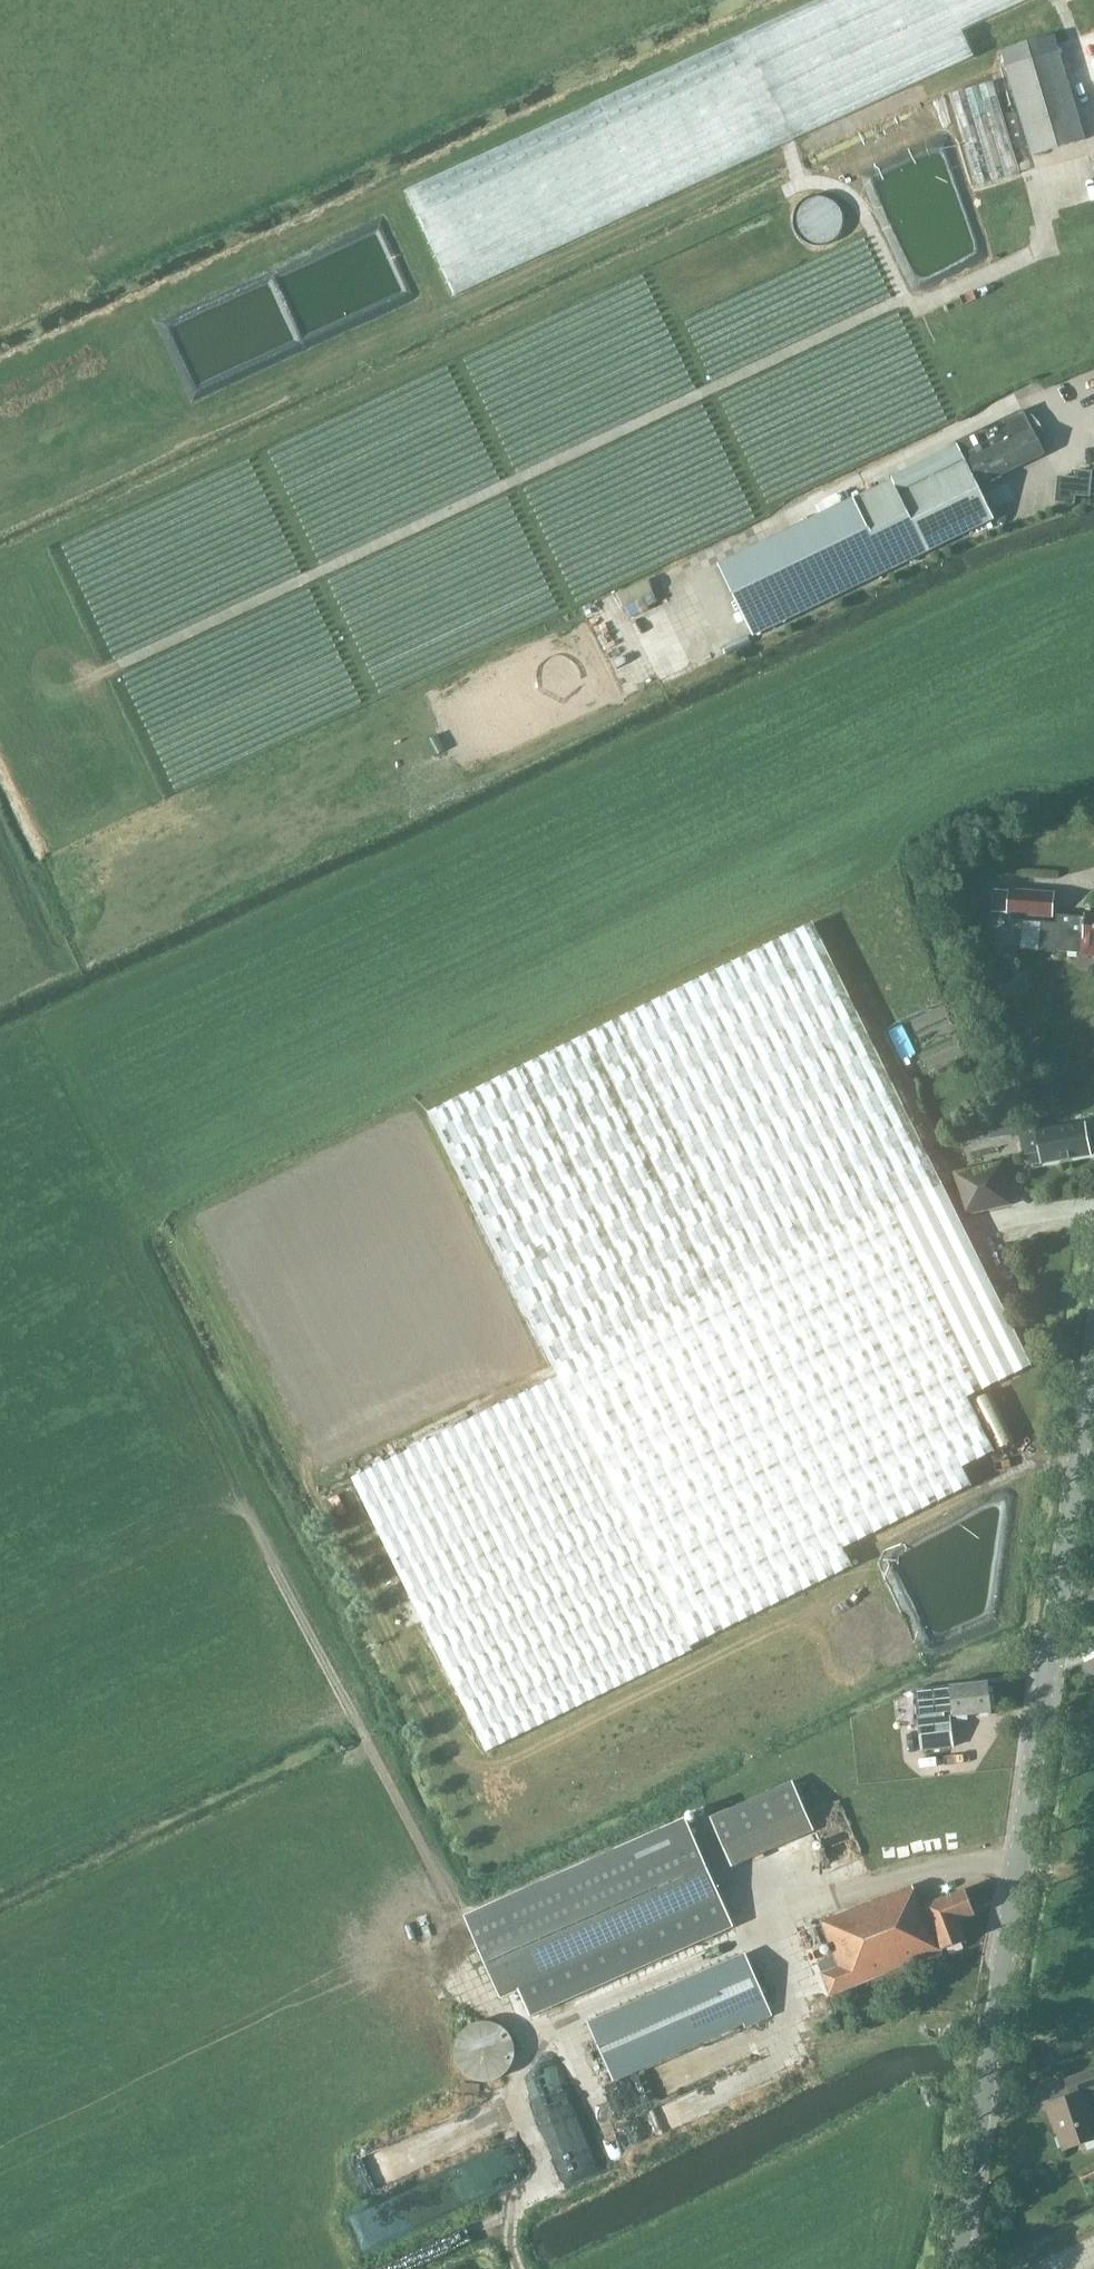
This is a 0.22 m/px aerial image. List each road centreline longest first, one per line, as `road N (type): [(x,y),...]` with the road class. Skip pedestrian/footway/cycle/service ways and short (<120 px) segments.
road 1 (tertiary): [(968,2268),(1093,1371)]

